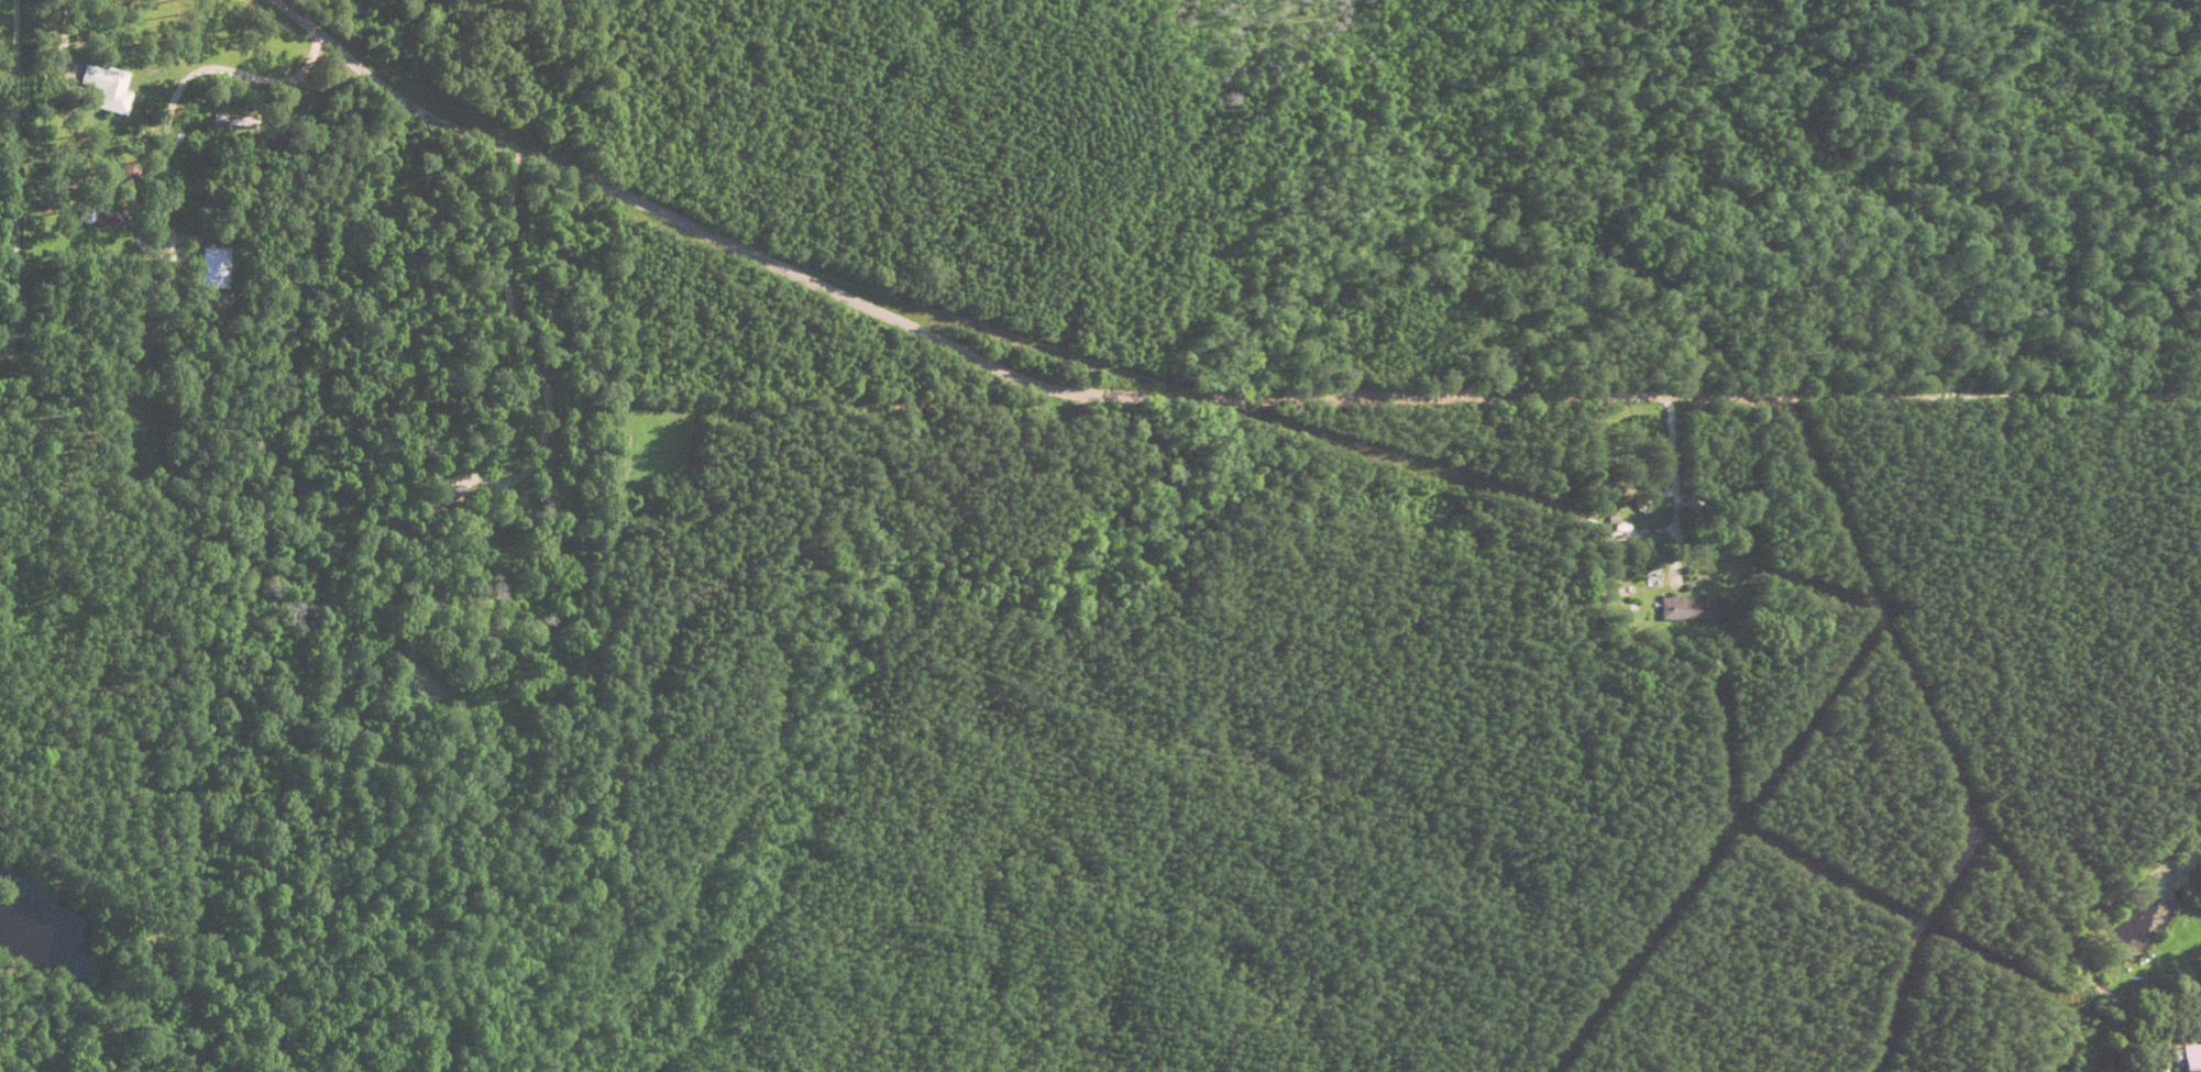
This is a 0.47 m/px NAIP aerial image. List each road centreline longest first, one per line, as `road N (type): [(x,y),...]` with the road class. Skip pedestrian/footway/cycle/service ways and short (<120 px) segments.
road 1 (residential): [(1862,1071),(1919,917),(1965,843),(1967,826),(1933,729),(1782,393),(1054,384),(412,102),(282,0)]
road 2 (residential): [(2167,389),(1782,393)]

